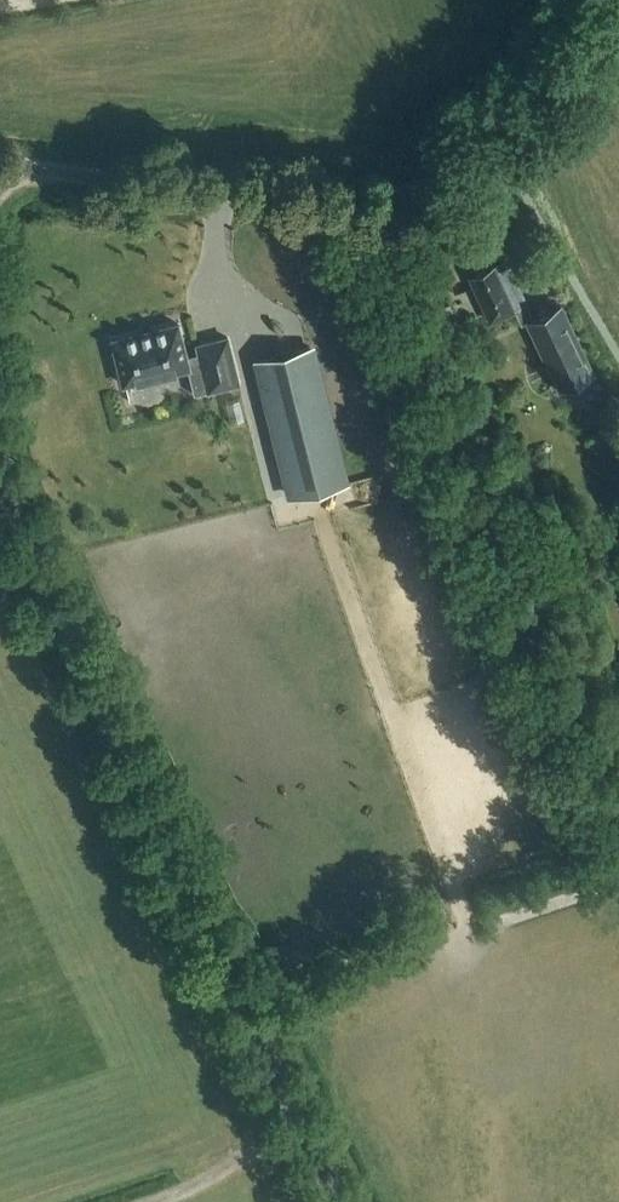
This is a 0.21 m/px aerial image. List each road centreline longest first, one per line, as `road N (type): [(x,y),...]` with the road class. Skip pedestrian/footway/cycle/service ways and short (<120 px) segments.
road 1 (unclassified): [(341,1201),(0,451)]
road 2 (unclassified): [(494,140),(459,170),(374,204),(0,164)]
road 3 (unclassified): [(494,140),(615,0)]
road 4 (track): [(308,1130),(147,1201)]

